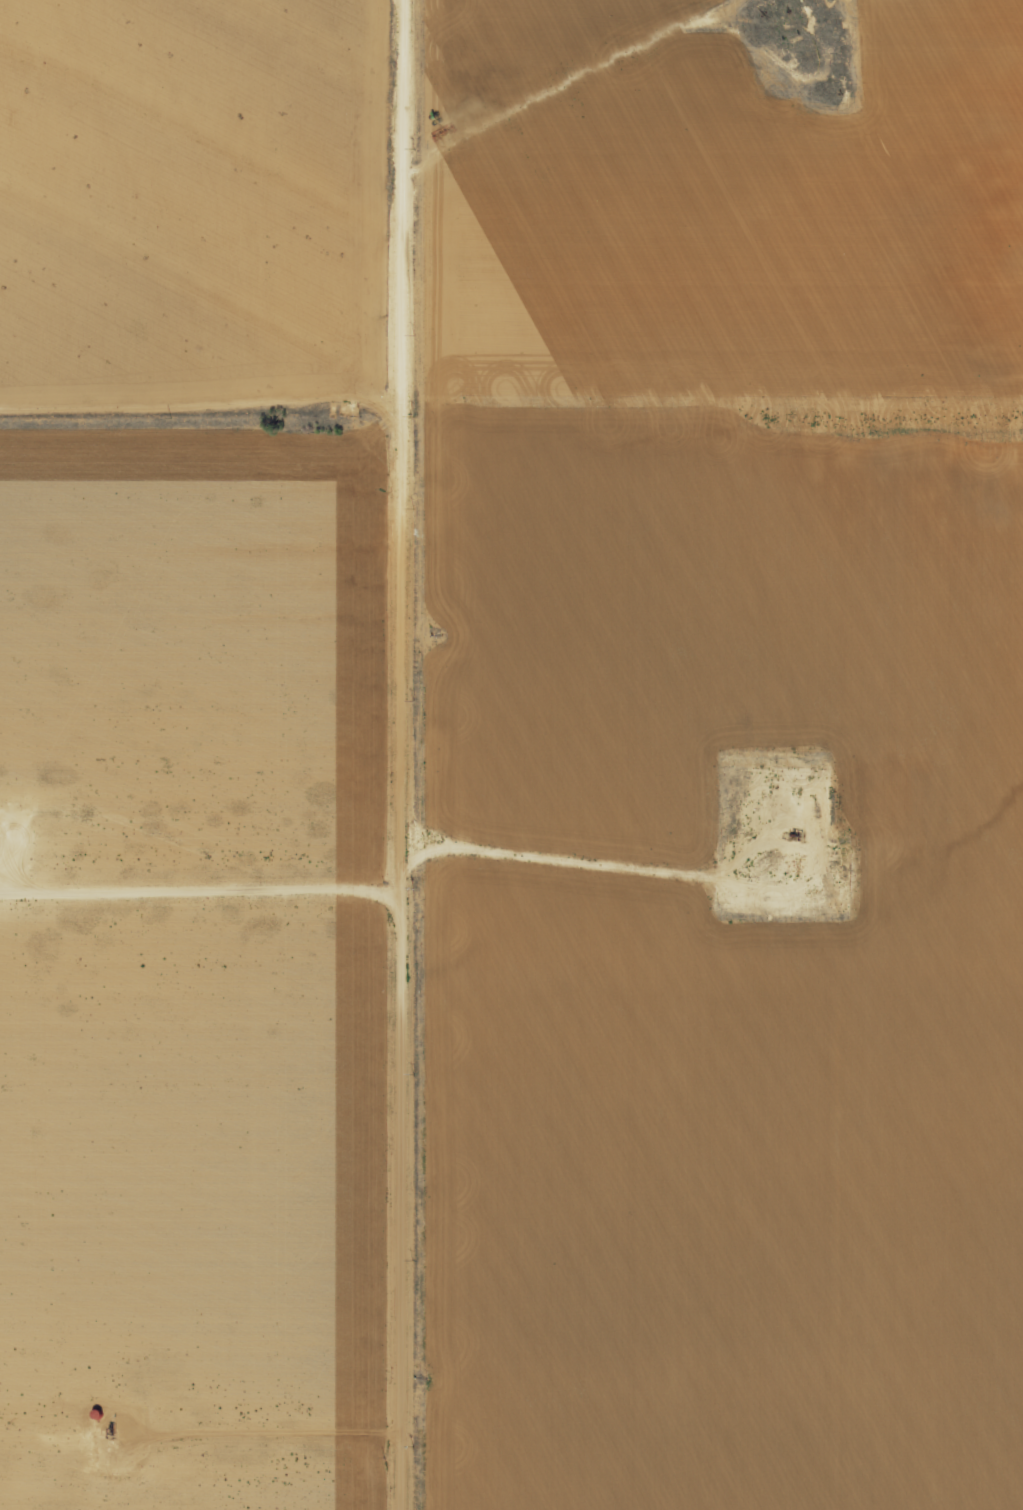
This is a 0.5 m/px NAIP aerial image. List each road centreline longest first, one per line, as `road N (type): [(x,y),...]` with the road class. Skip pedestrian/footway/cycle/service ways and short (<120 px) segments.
road 1 (residential): [(396,1509),(398,0)]

